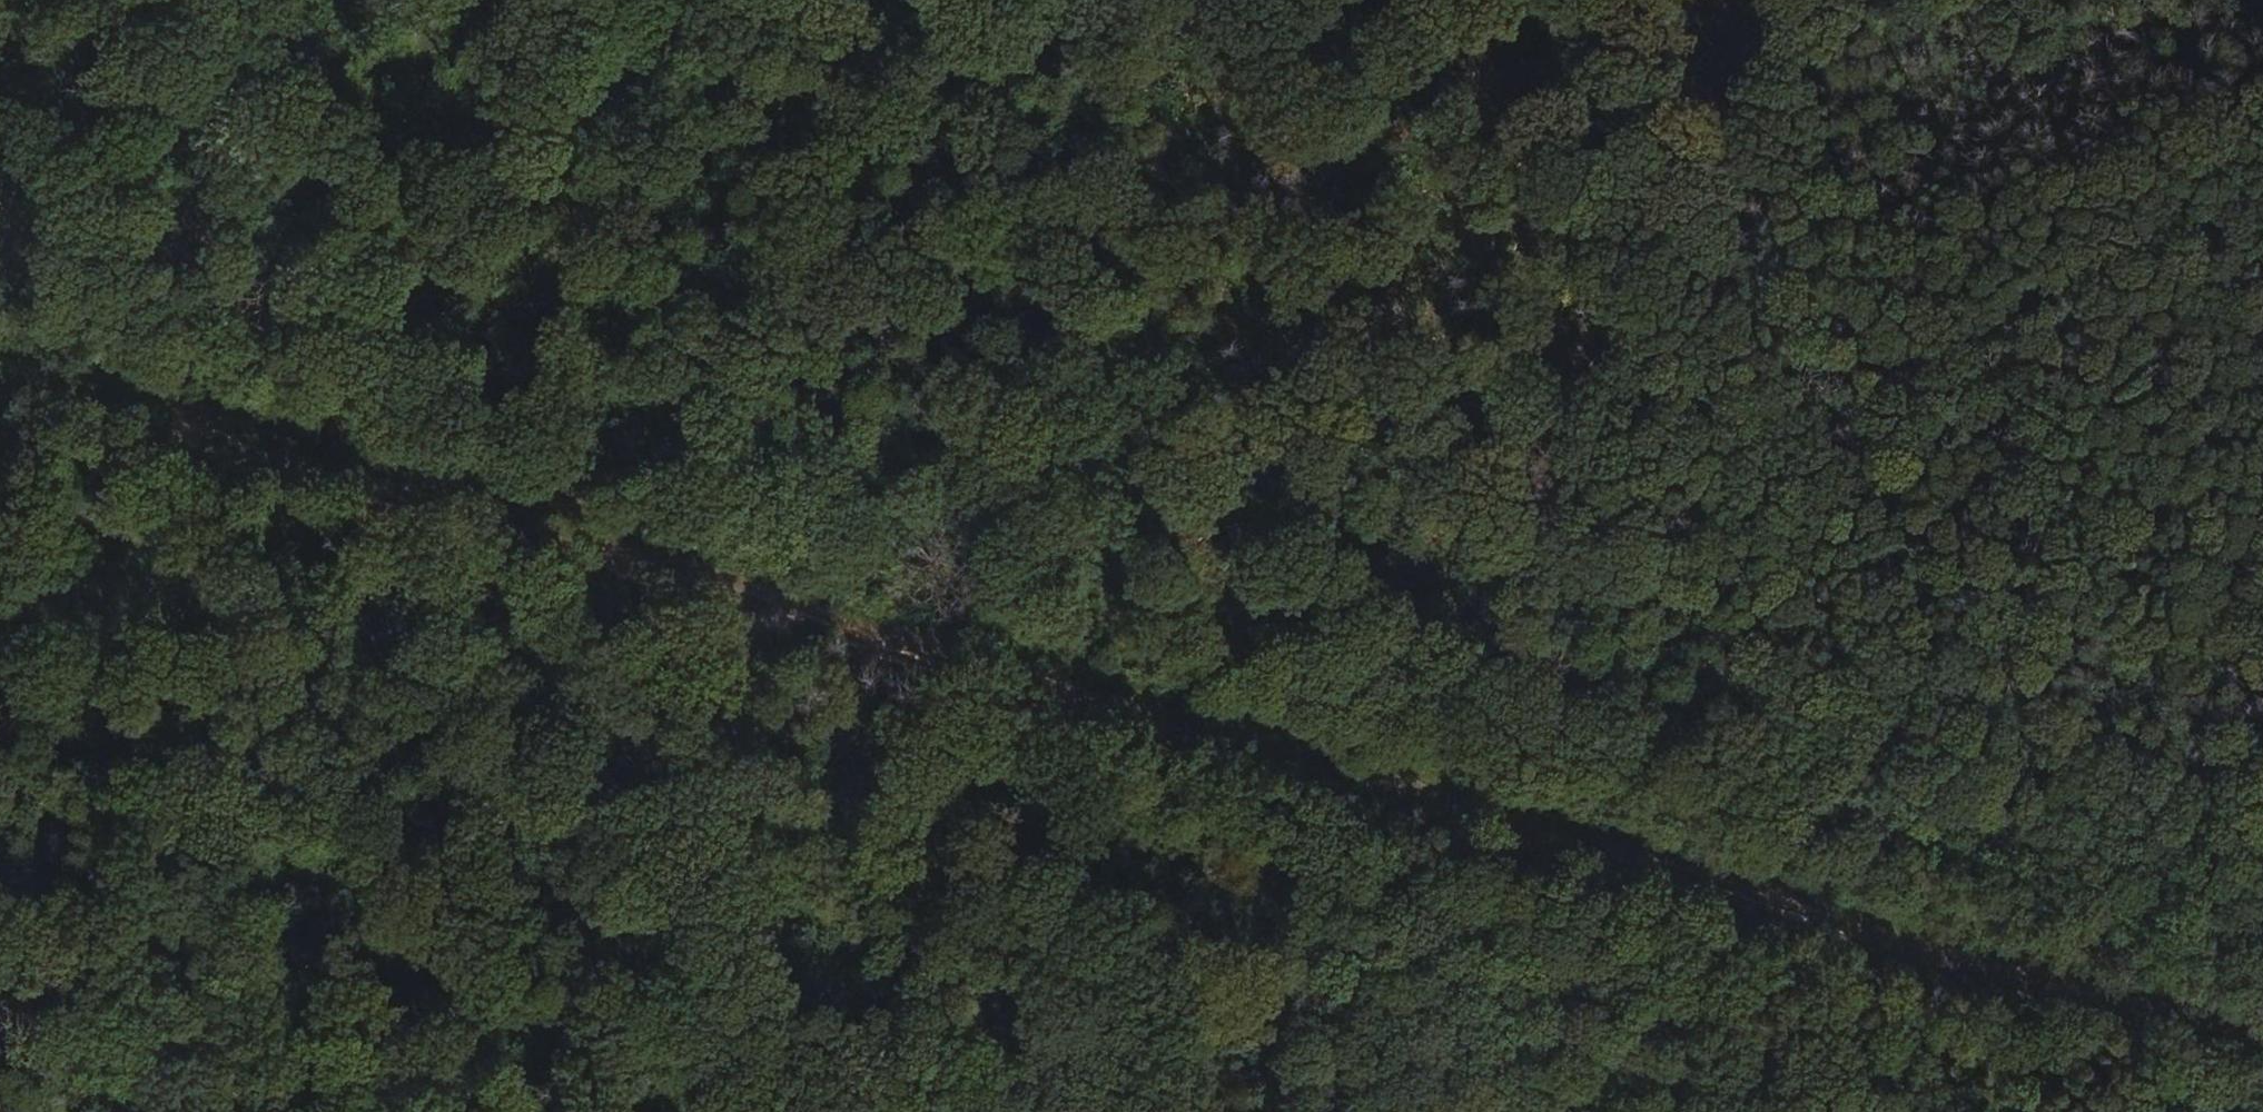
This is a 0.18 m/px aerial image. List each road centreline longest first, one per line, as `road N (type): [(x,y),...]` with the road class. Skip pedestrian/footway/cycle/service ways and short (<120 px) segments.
road 1 (track): [(1342,772),(1613,834),(2262,1034)]
road 2 (track): [(1224,1111),(1301,968),(1344,915),(1363,864),(1338,816),(1342,772)]
road 3 (track): [(0,1002),(152,1111)]

